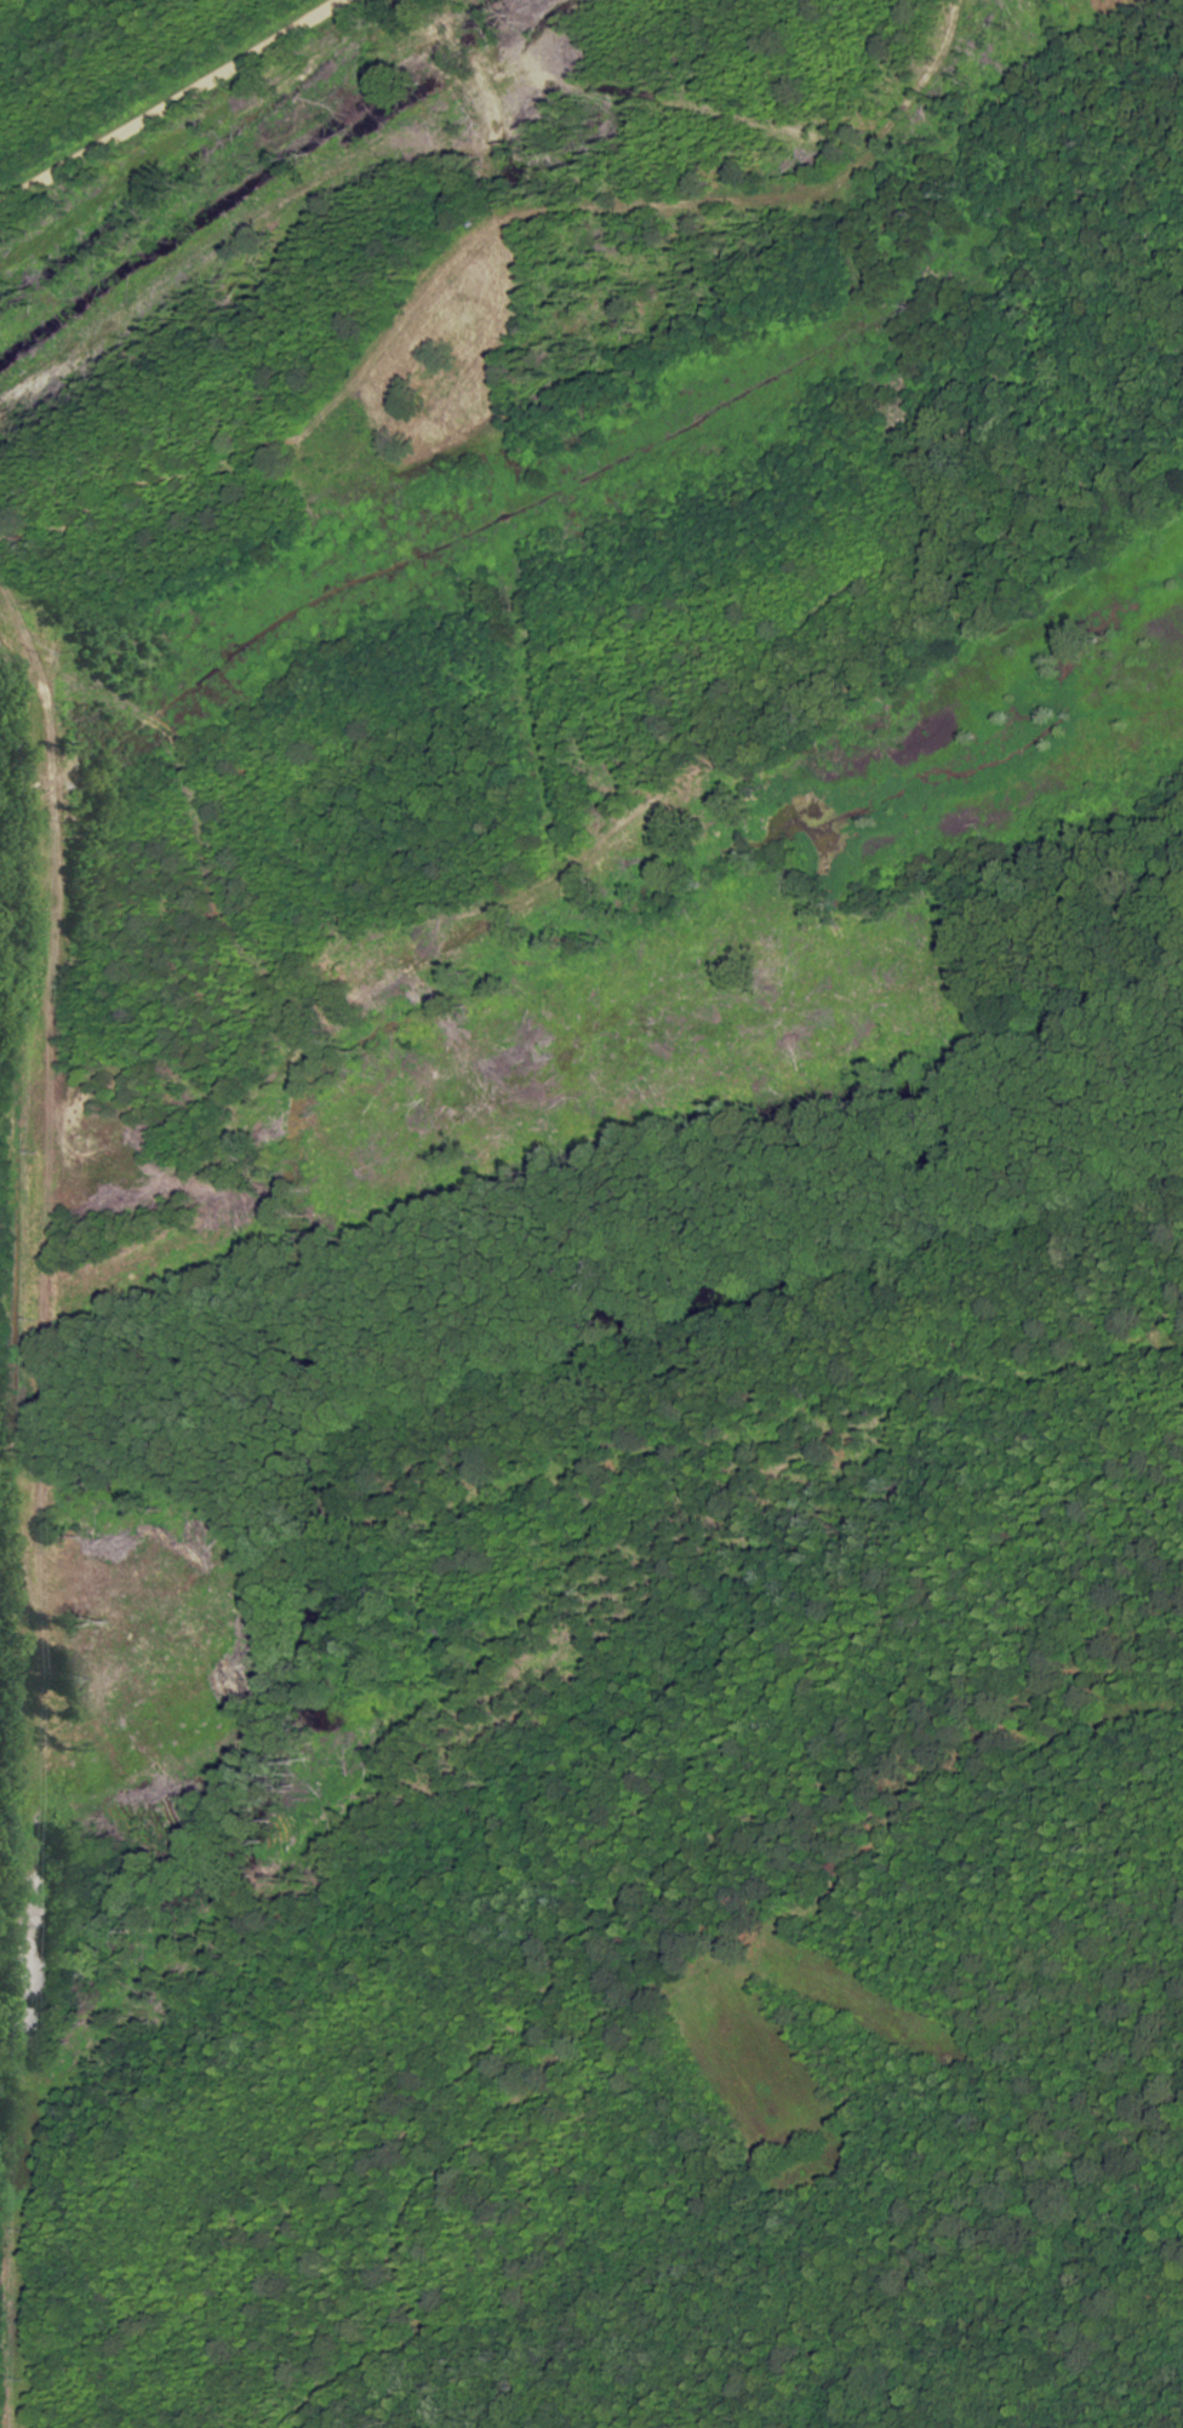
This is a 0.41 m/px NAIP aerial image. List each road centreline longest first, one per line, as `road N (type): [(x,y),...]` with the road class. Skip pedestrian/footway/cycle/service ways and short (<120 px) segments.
road 1 (residential): [(0,203),(332,0)]

